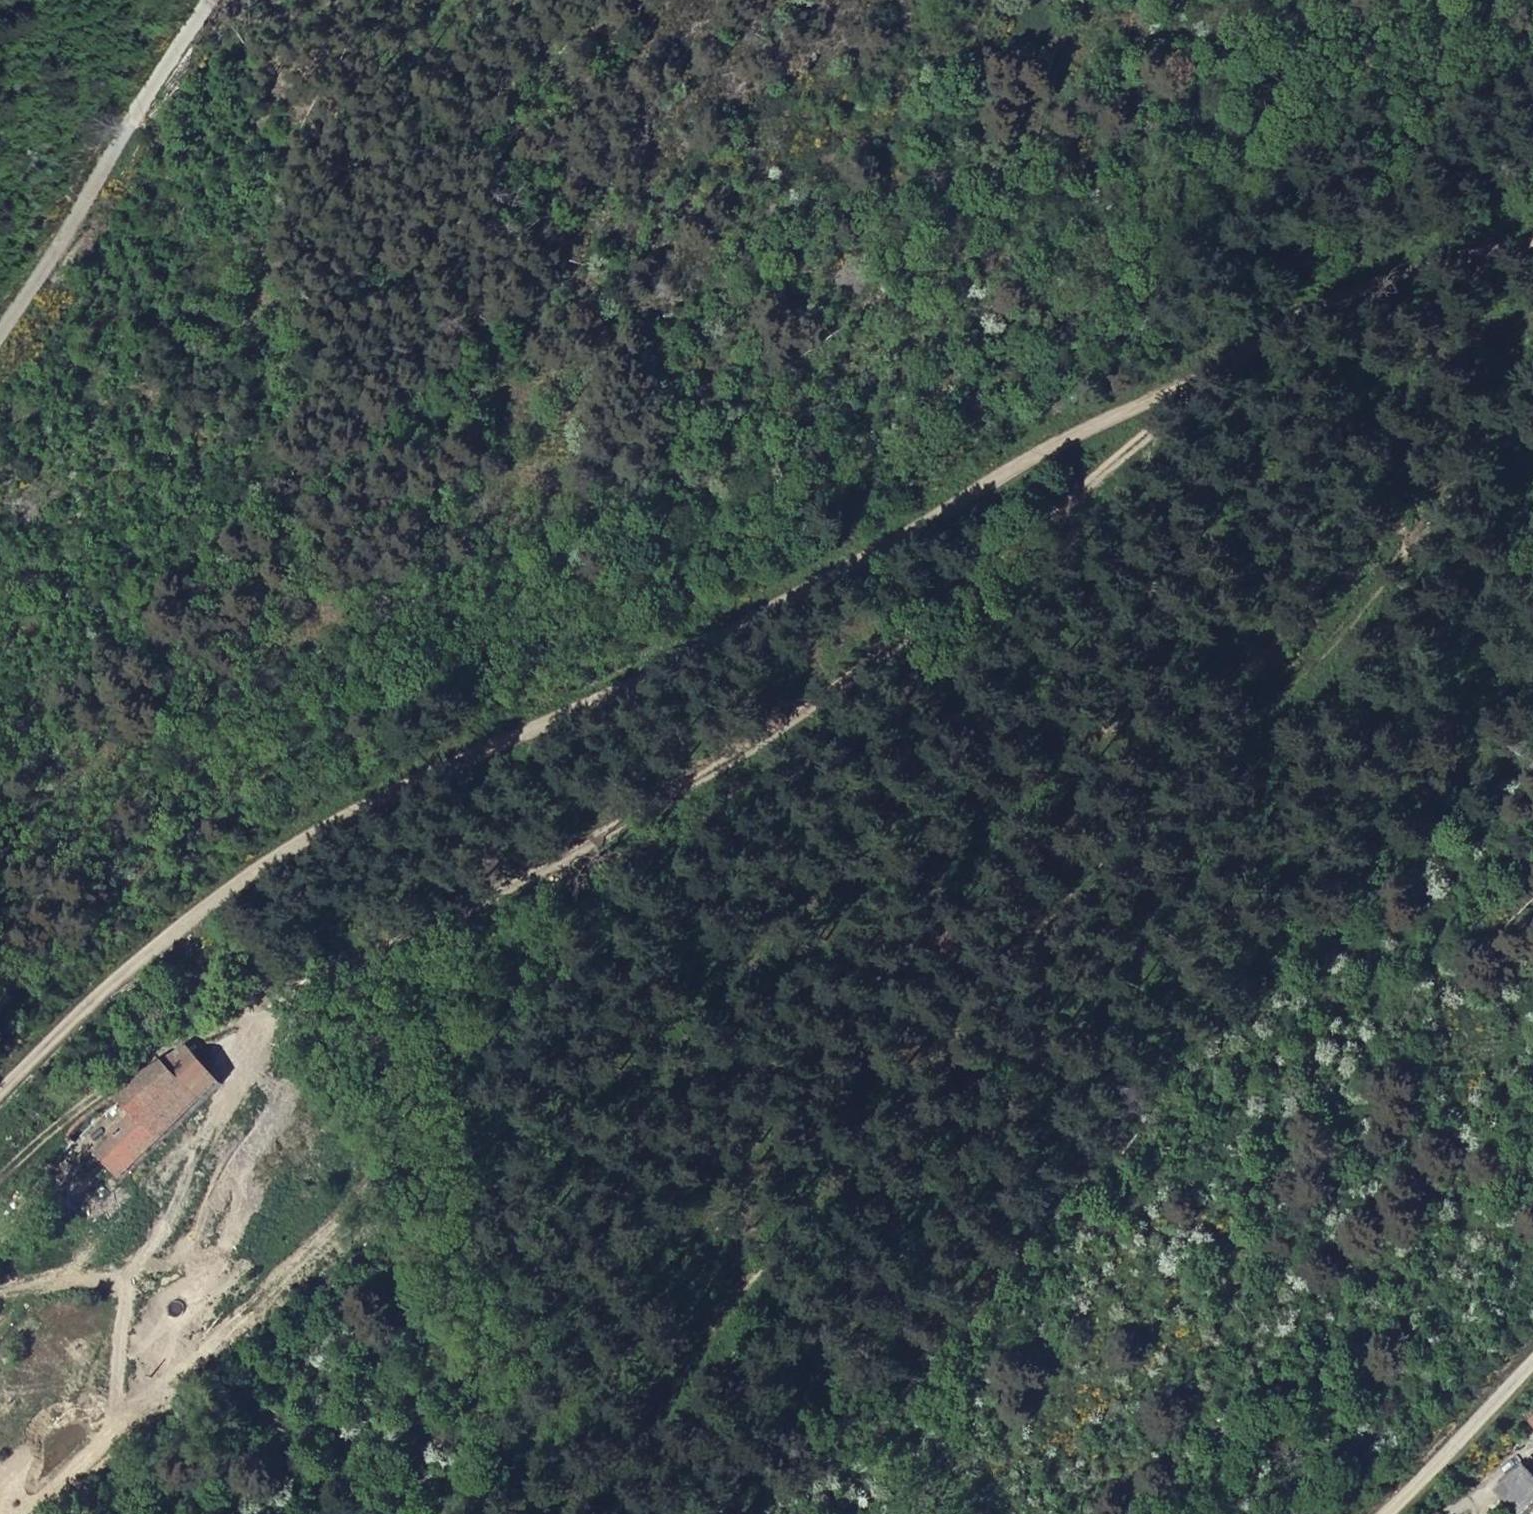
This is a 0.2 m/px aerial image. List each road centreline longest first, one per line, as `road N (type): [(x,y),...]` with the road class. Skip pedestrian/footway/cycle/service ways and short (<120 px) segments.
road 1 (unclassified): [(0,1091),(153,948),(328,827),(665,671),(1072,436),(1343,310),(1466,265),(1532,252)]
road 2 (track): [(0,325),(208,0)]
road 3 (unclassified): [(1532,1362),(1375,1513)]

